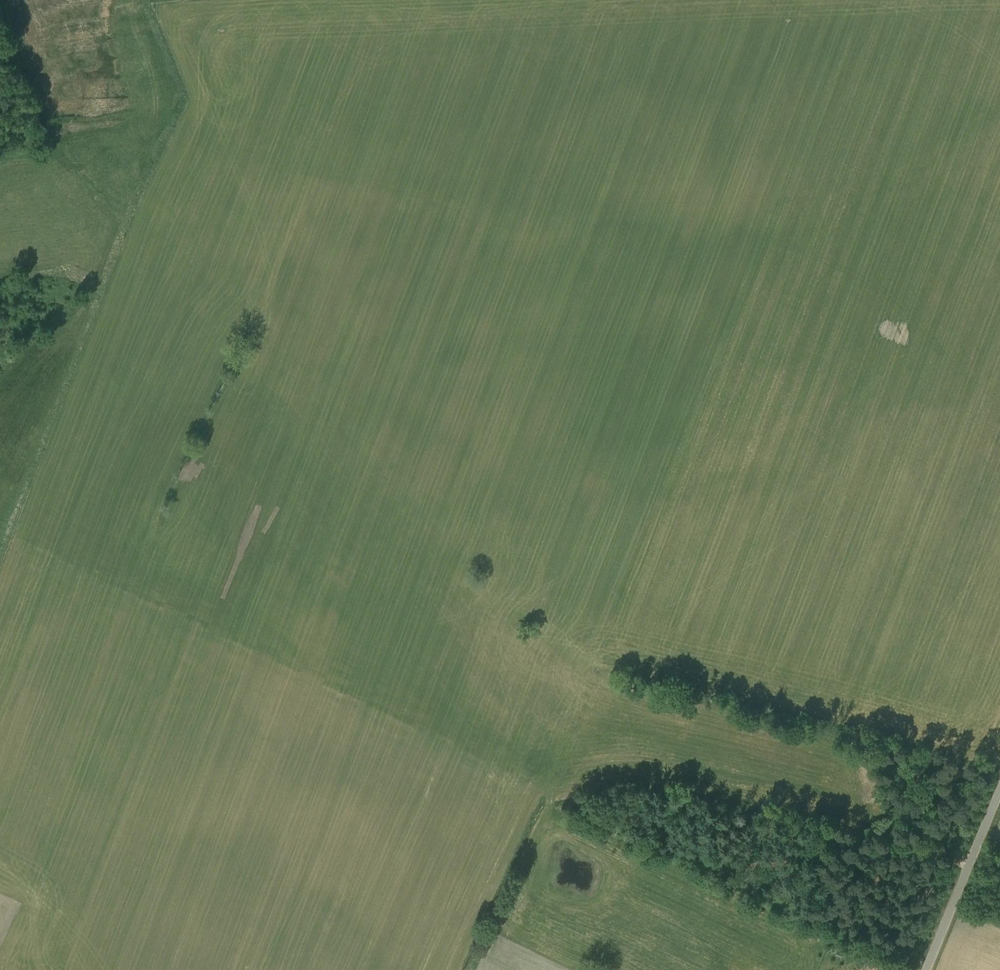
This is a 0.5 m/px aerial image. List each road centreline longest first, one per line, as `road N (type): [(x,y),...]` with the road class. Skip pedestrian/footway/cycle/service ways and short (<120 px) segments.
road 1 (tertiary): [(927,969),(999,790)]

